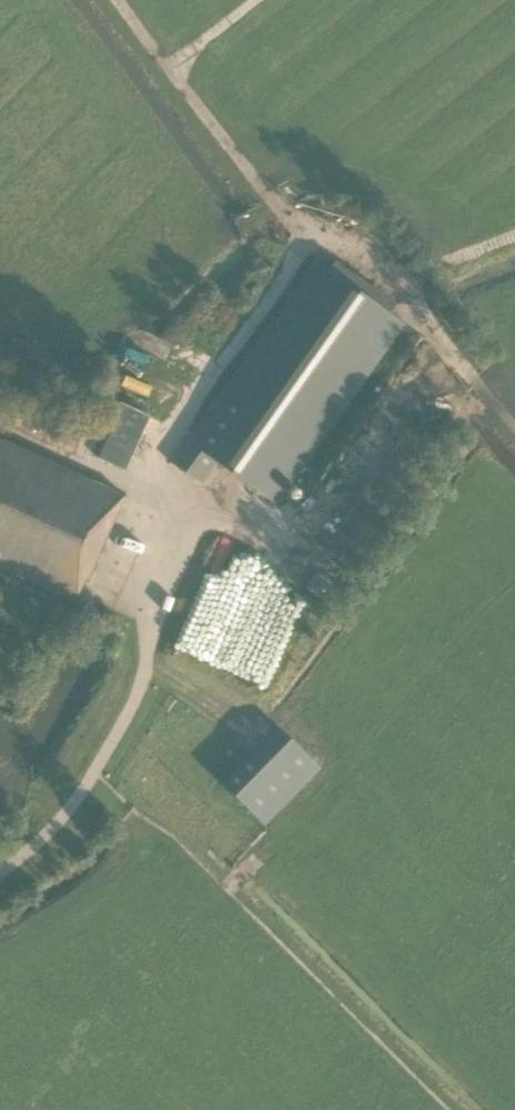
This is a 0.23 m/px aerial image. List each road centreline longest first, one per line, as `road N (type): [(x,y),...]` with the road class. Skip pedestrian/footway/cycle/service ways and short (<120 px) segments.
road 1 (track): [(514,233),(468,251),(410,303),(364,253),(311,238),(277,207),(117,0)]

